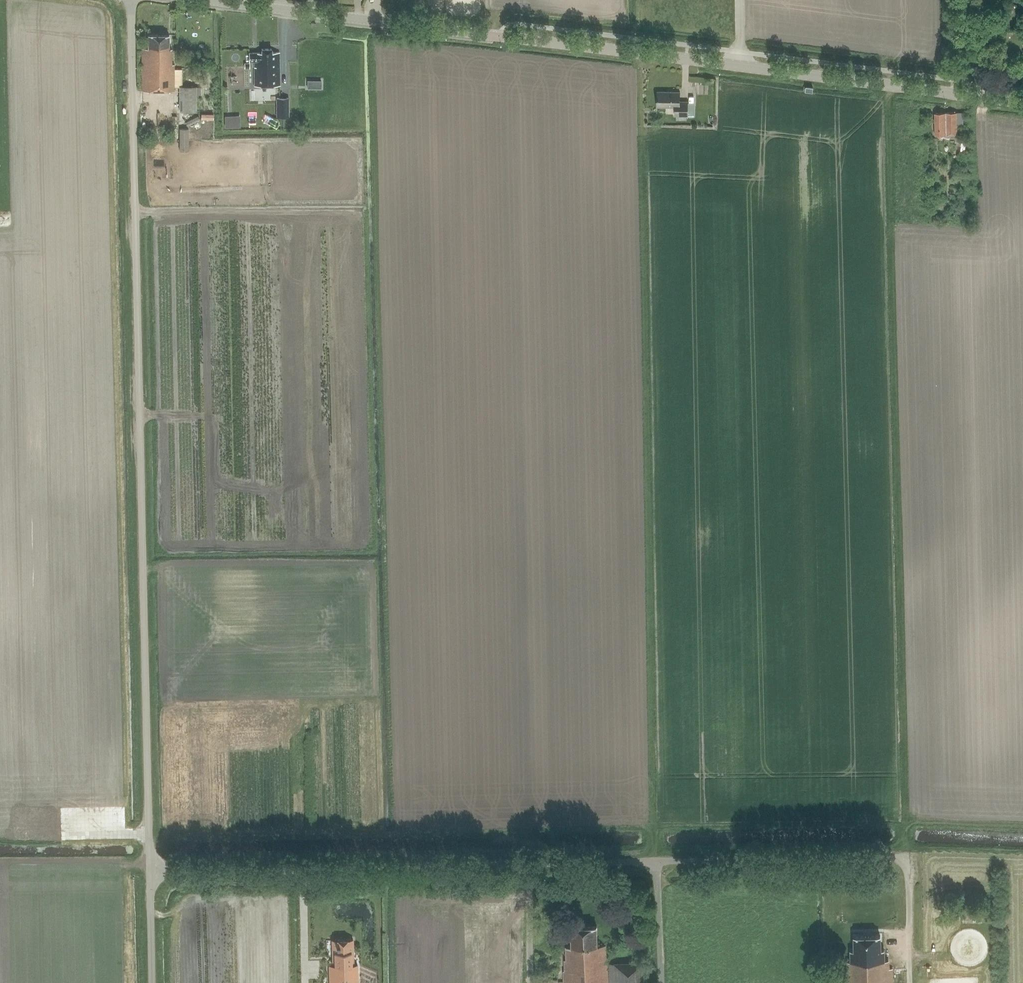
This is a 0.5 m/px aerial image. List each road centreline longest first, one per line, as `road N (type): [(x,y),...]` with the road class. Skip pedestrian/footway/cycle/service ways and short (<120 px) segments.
road 1 (unclassified): [(149,870),(130,0)]
road 2 (tertiary): [(1022,104),(198,0)]
road 3 (track): [(889,87),(907,846)]
road 4 (unclassified): [(904,856),(149,870)]

